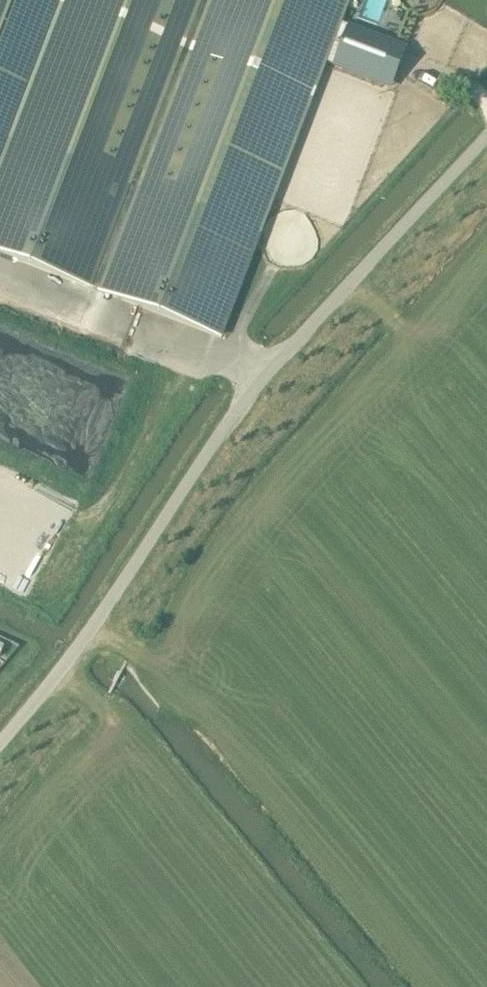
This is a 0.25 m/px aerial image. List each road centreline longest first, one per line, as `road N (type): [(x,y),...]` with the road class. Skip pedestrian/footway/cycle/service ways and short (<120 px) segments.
road 1 (unclassified): [(0,748),(258,363),(486,125)]

